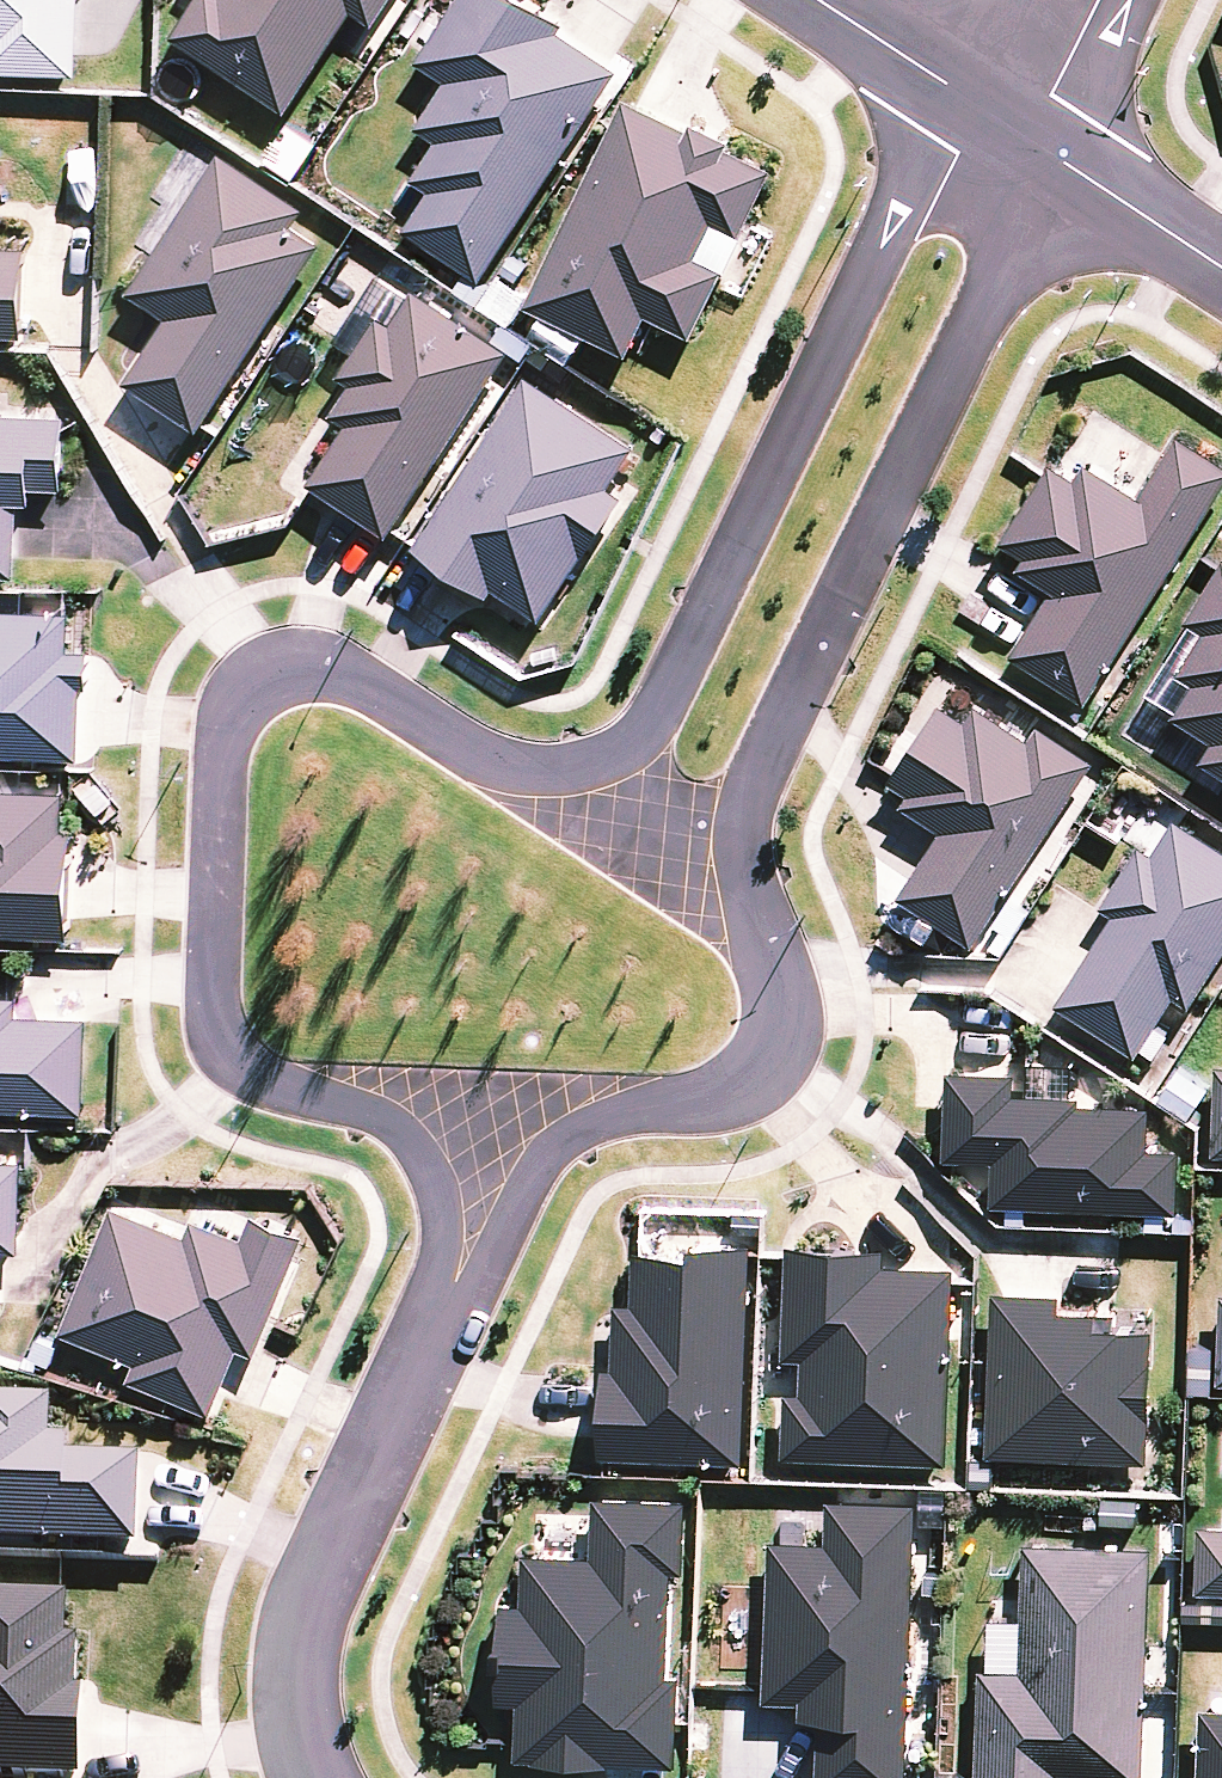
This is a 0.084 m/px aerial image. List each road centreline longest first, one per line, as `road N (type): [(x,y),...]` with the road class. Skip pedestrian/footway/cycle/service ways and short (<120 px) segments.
road 1 (residential): [(453,1287),(412,1149),(354,1111),(268,1091),(222,1051),(207,1000),(218,742),(240,698),(286,676),(335,678),(495,768),(561,773)]
road 2 (residential): [(1058,157),(751,796),(748,918)]
road 3 (residential): [(561,773),(650,724),(955,90)]
road 4 (residential): [(748,918),(771,969),(778,1021),(761,1067),(726,1093),(610,1114),(550,1149),(524,1207),(453,1287)]
road 5 (residential): [(453,1287),(311,1575),(294,1671),(302,1736),(319,1777)]
road 6 (residential): [(561,773),(748,918)]
road 7 (residential): [(1221,267),(1058,157)]
road 8 (residential): [(1135,0),(1058,157)]
road 9 (residential): [(955,90),(817,0)]
road 10 (residential): [(1058,157),(955,90)]

